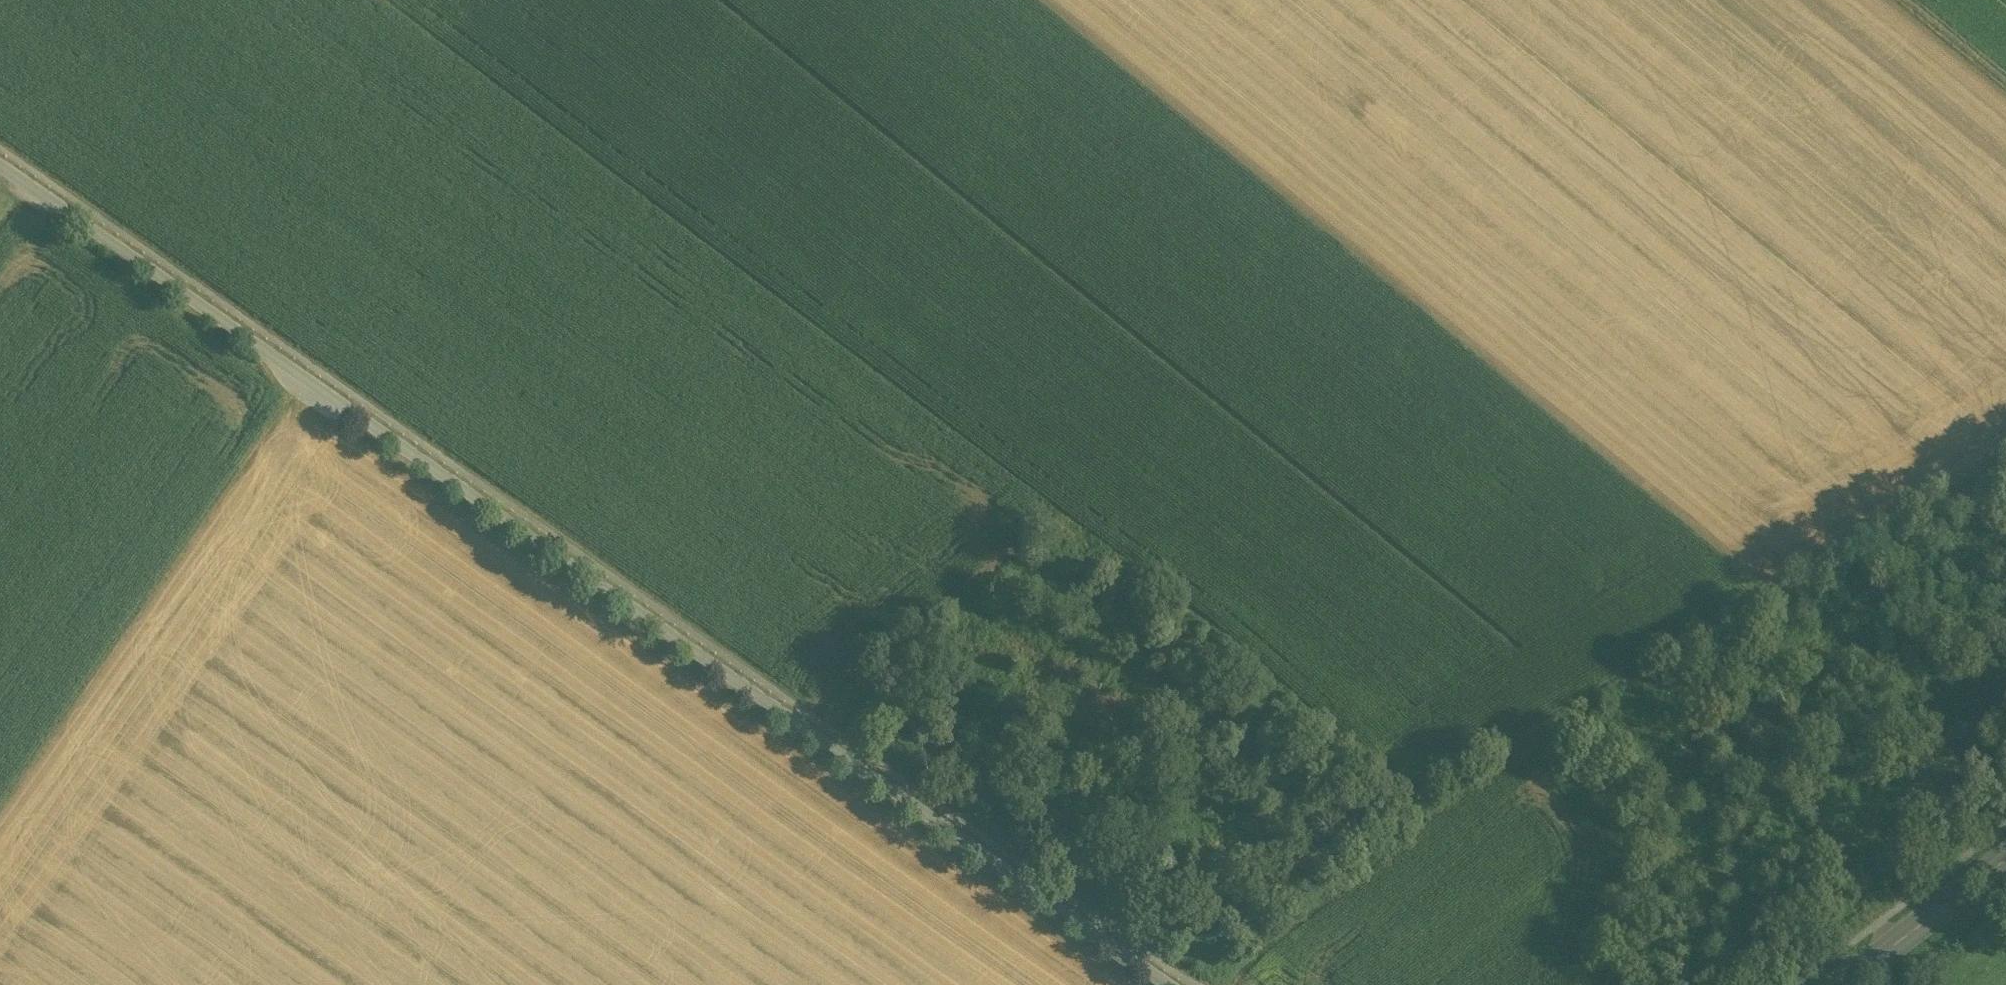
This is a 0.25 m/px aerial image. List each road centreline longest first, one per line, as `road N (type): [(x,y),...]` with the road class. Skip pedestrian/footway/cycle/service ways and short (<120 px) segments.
road 1 (unclassified): [(1173,984),(0,165)]
road 2 (primary): [(1848,984),(2005,864)]
road 3 (track): [(1911,0),(2005,77)]

